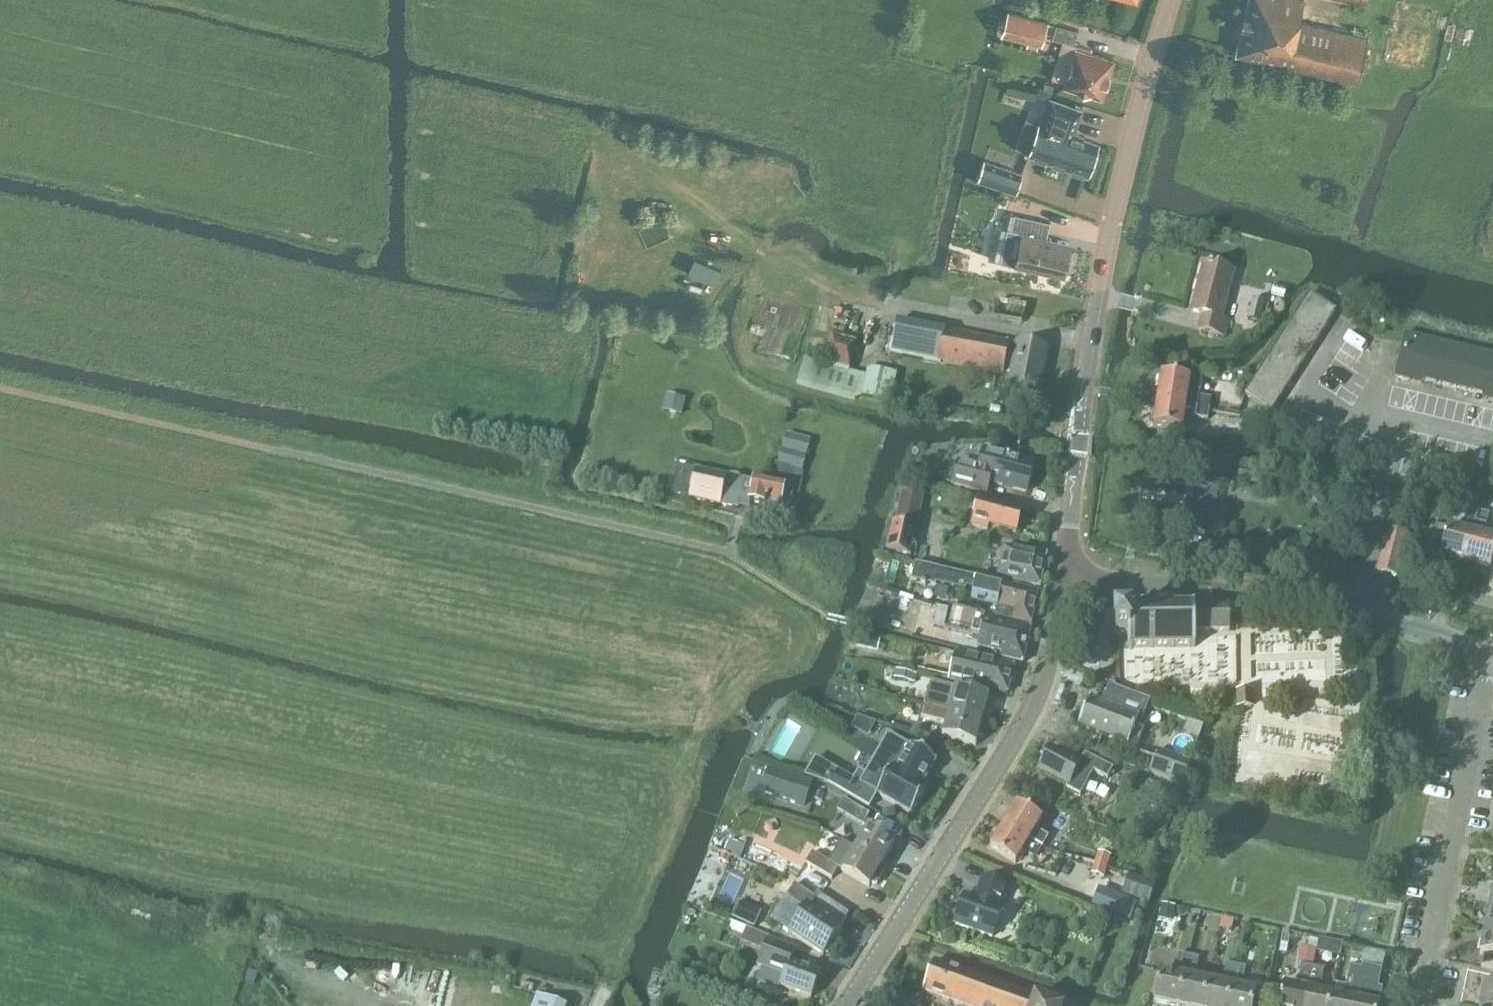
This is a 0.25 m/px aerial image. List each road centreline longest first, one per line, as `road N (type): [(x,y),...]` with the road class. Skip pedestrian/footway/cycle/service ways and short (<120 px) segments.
road 1 (tertiary): [(1069,579),(1077,432),(1097,297),(1170,0)]
road 2 (tertiary): [(849,1005),(1025,721),(1069,579)]
road 3 (unclassified): [(1490,652),(1390,619),(1242,591),(1069,579)]
road 4 (residential): [(1417,1005),(1478,714)]

